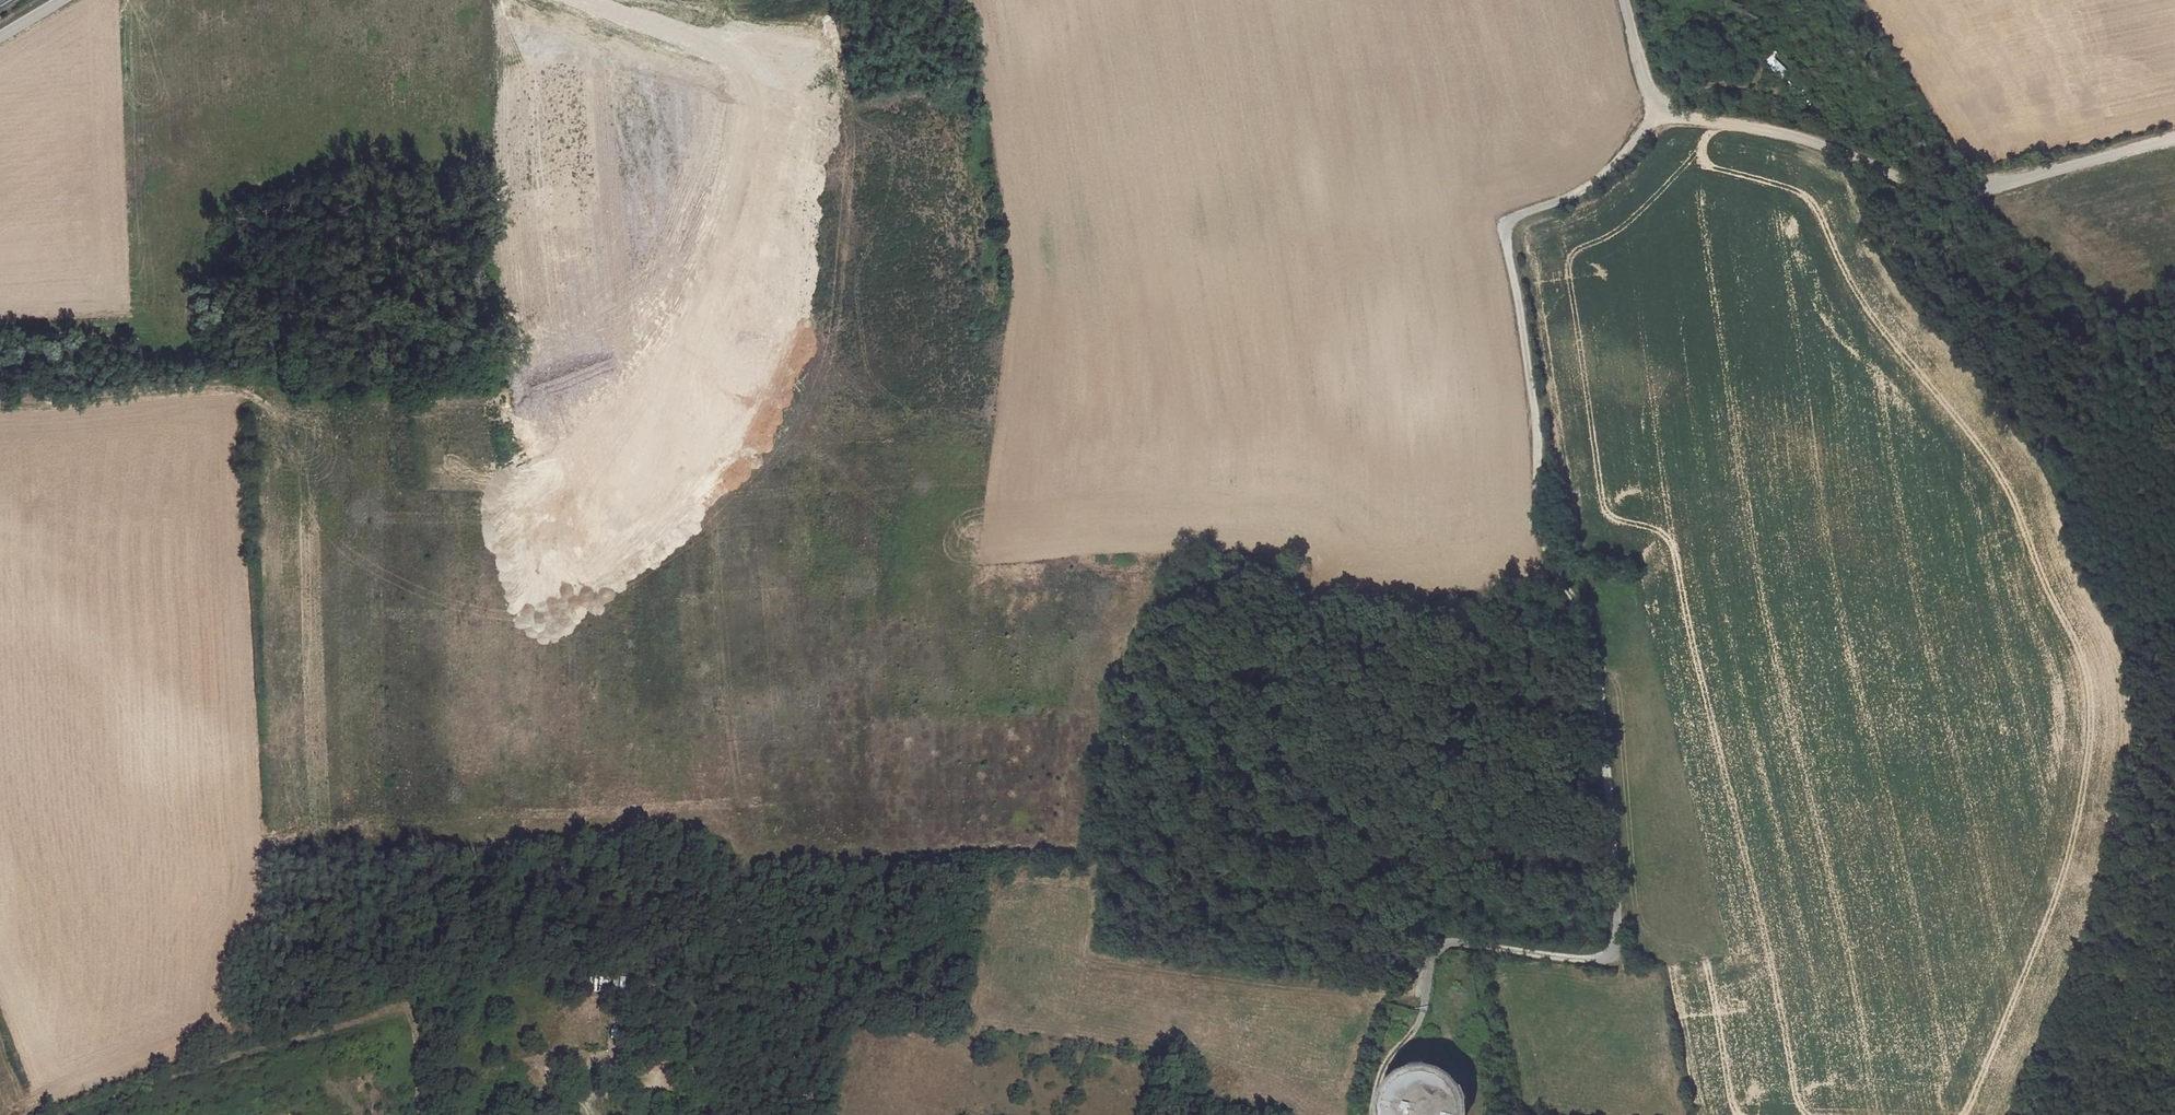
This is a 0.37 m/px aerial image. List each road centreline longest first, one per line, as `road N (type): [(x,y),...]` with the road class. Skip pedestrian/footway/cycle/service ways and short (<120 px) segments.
road 1 (track): [(1510,257),(1541,428),(1548,561),(1599,665),(1620,947),(1606,962),(1472,944)]
road 2 (unclassified): [(1657,115),(1825,144),(1920,195),(1960,194),(2174,144)]
road 3 (track): [(0,408),(238,390)]
road 4 (track): [(1384,1113),(1378,1083),(1384,1060),(1418,1027),(1423,1007)]

